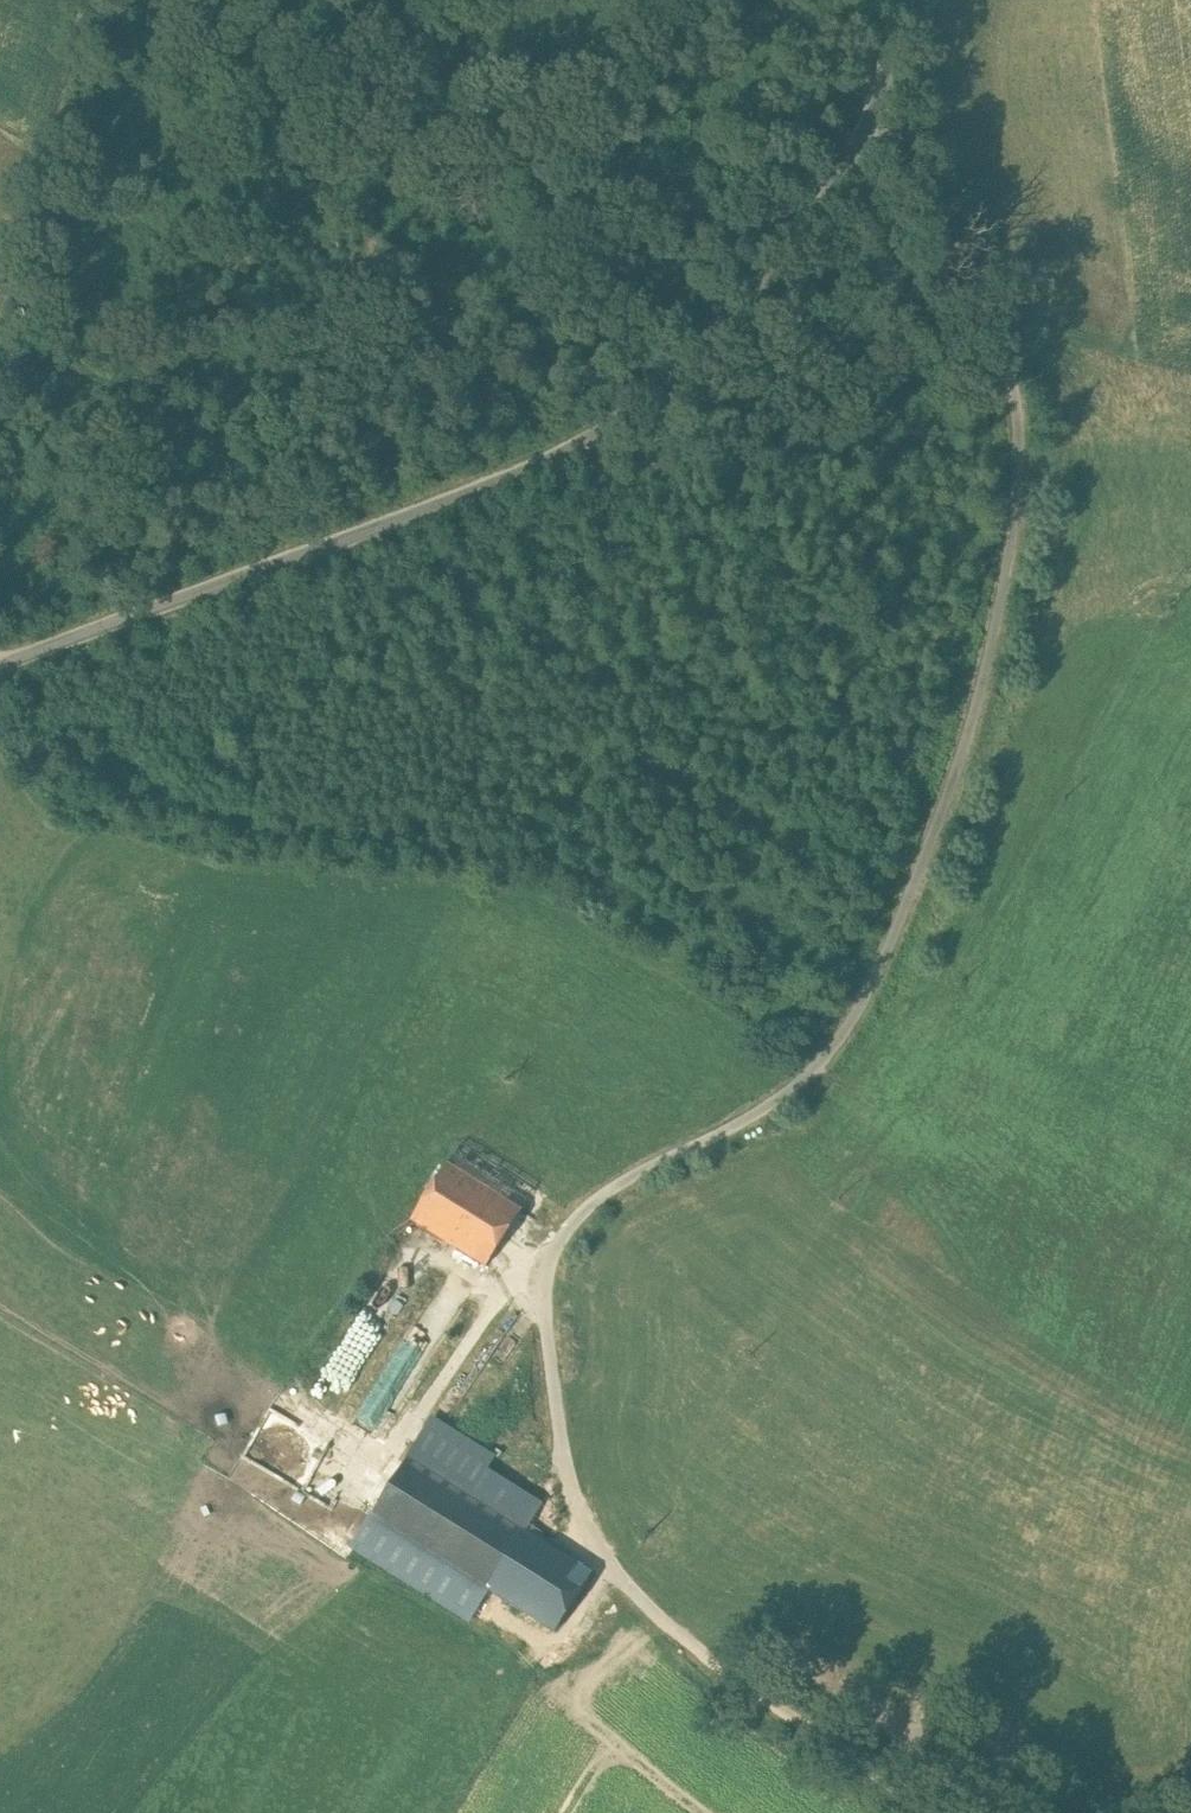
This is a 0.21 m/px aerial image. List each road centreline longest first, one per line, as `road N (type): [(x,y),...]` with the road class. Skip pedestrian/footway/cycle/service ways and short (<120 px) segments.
road 1 (unclassified): [(0,666),(536,467),(624,418),(797,229),(848,149),(906,0)]

